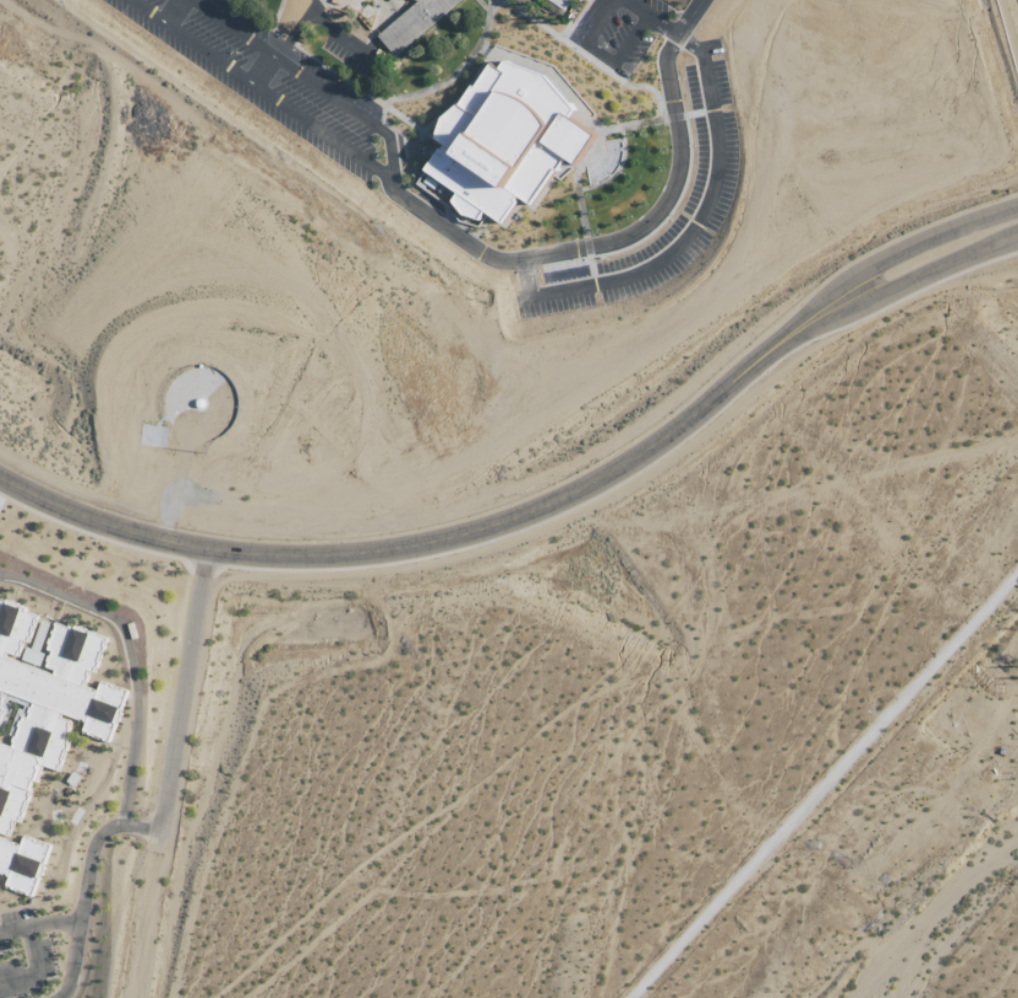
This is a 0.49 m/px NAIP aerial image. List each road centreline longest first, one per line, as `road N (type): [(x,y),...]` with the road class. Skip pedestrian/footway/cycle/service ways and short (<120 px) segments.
road 1 (residential): [(0,476),(204,550),(332,549),(514,507),(666,425),(820,301),(948,235),(1017,212)]
road 2 (track): [(1017,568),(629,997)]
road 3 (residential): [(62,997),(71,986),(99,838),(130,826),(160,831),(204,550)]

